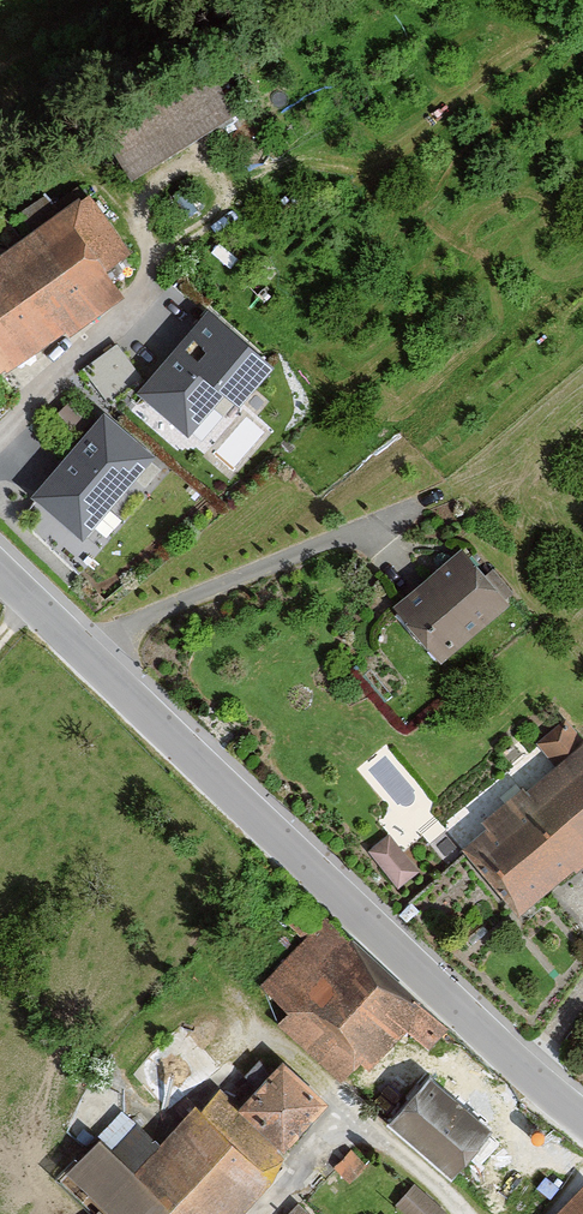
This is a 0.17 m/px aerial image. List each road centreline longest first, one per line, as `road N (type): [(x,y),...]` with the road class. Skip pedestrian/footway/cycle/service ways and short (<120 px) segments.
road 1 (residential): [(582,1114),(0,569)]

